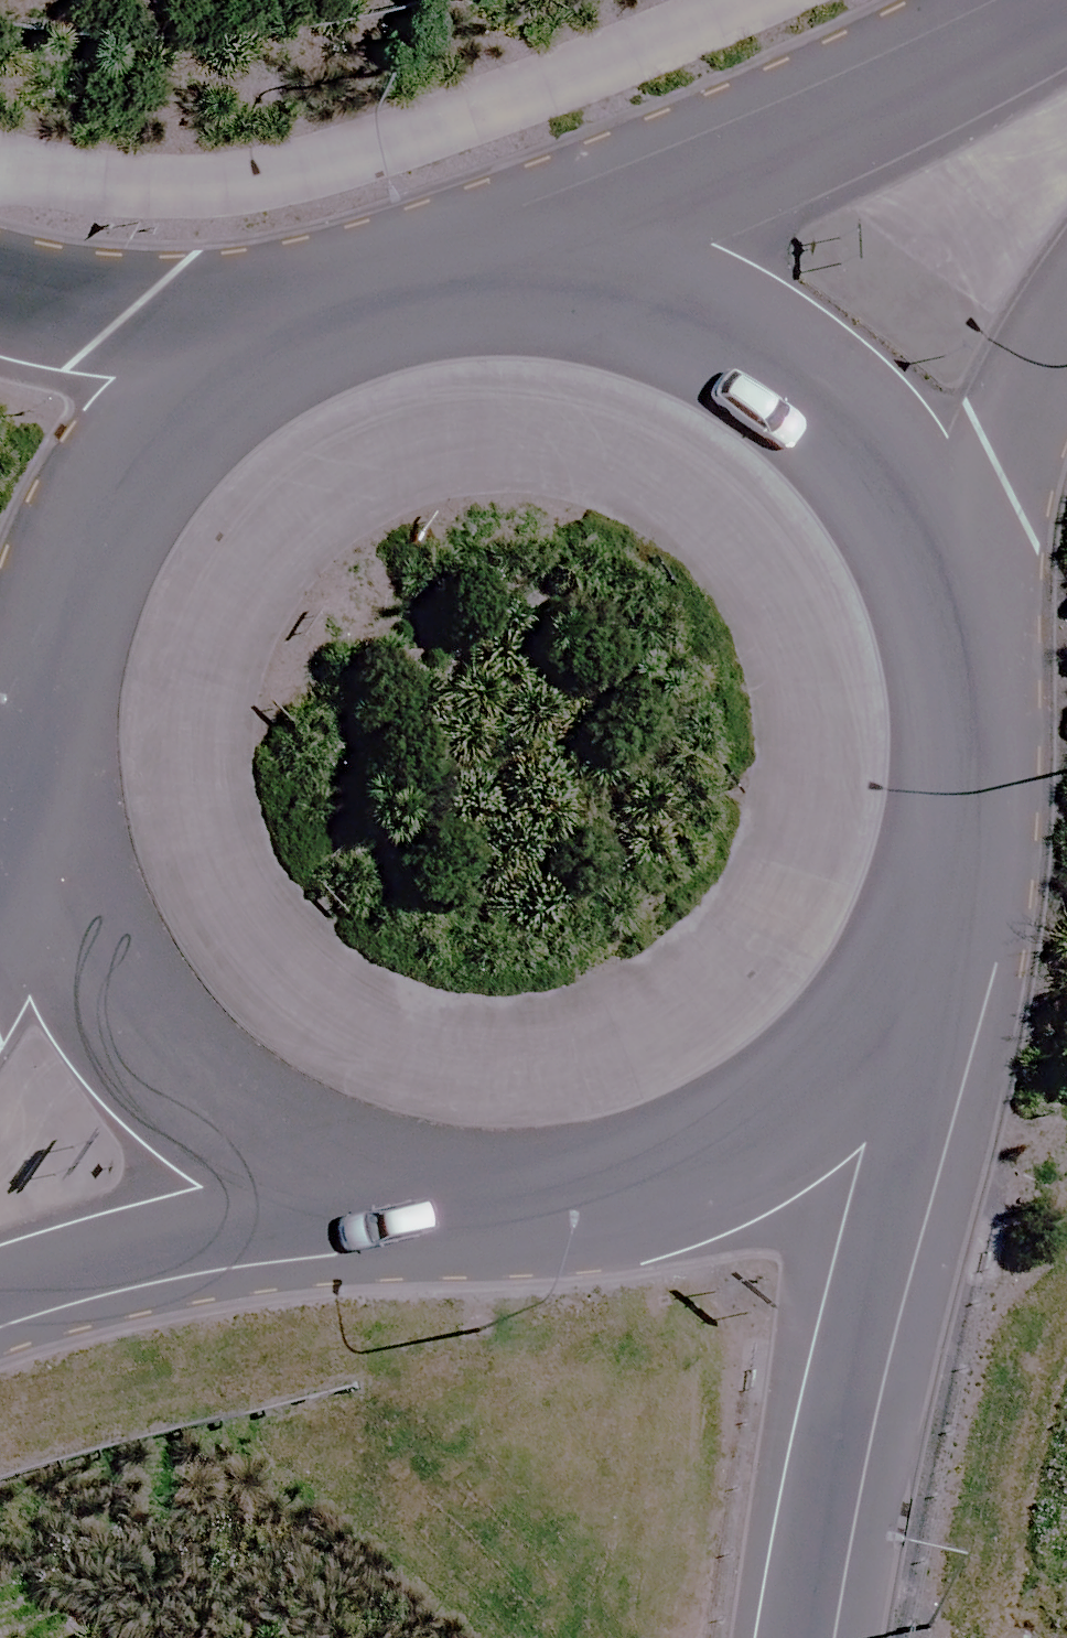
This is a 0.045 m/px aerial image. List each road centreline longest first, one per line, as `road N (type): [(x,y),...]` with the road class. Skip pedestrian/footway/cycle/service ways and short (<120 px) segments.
road 1 (secondary): [(450,1201),(286,1135),(171,1027),(100,886),(84,808),(93,650)]
road 2 (secondary): [(522,301),(631,311),(778,370),(865,440),(954,571),(987,685)]
road 3 (motorway): [(897,1024),(796,1637)]
road 4 (unclassified): [(522,301),(775,188),(1066,7)]
road 5 (secondary): [(897,1024),(832,1102),(695,1181),(608,1204),(450,1201)]
road 6 (secondary): [(450,1201),(90,1250),(0,1286)]
road 7 (secondary): [(93,650),(172,483),(247,397),(367,333)]
road 8 (motorway): [(0,294),(120,319),(367,333)]
road 9 (secondary): [(987,685),(984,842),(933,981),(897,1024)]
road 10 (unclassified): [(1066,361),(1026,442),(987,685)]
road 11 (secondary): [(0,902),(93,650)]
road 12 (secondary): [(367,333),(522,301)]

